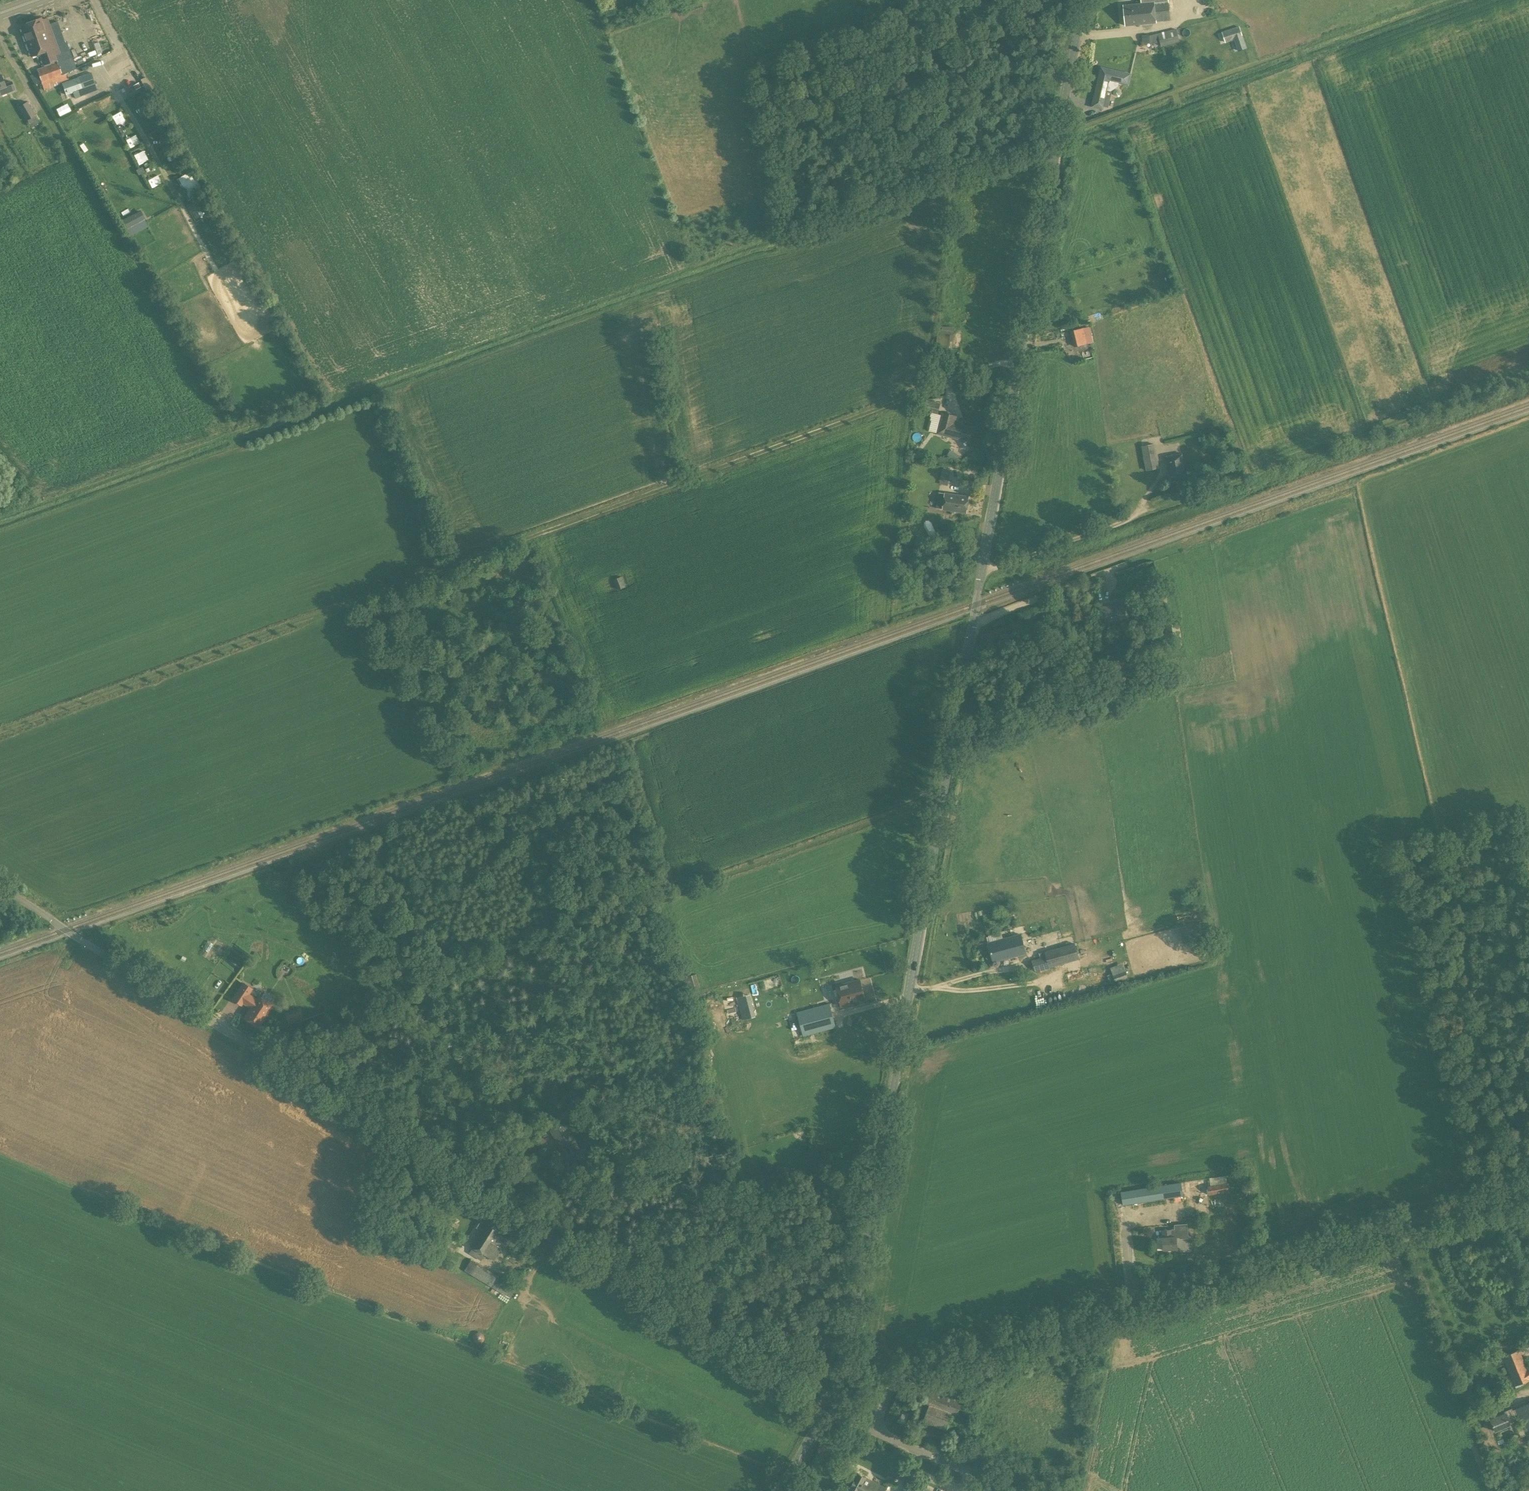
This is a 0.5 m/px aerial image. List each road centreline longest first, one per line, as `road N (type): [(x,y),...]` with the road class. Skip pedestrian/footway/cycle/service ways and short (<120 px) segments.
road 1 (unclassified): [(824,1402),(834,1382),(1084,0)]
road 2 (unclassified): [(824,1402),(588,1262),(0,887)]
road 3 (unclassified): [(892,1438),(905,1378),(1528,1192)]
road 4 (track): [(983,569),(1430,408)]
road 5 (unclassified): [(1009,1490),(892,1438)]

